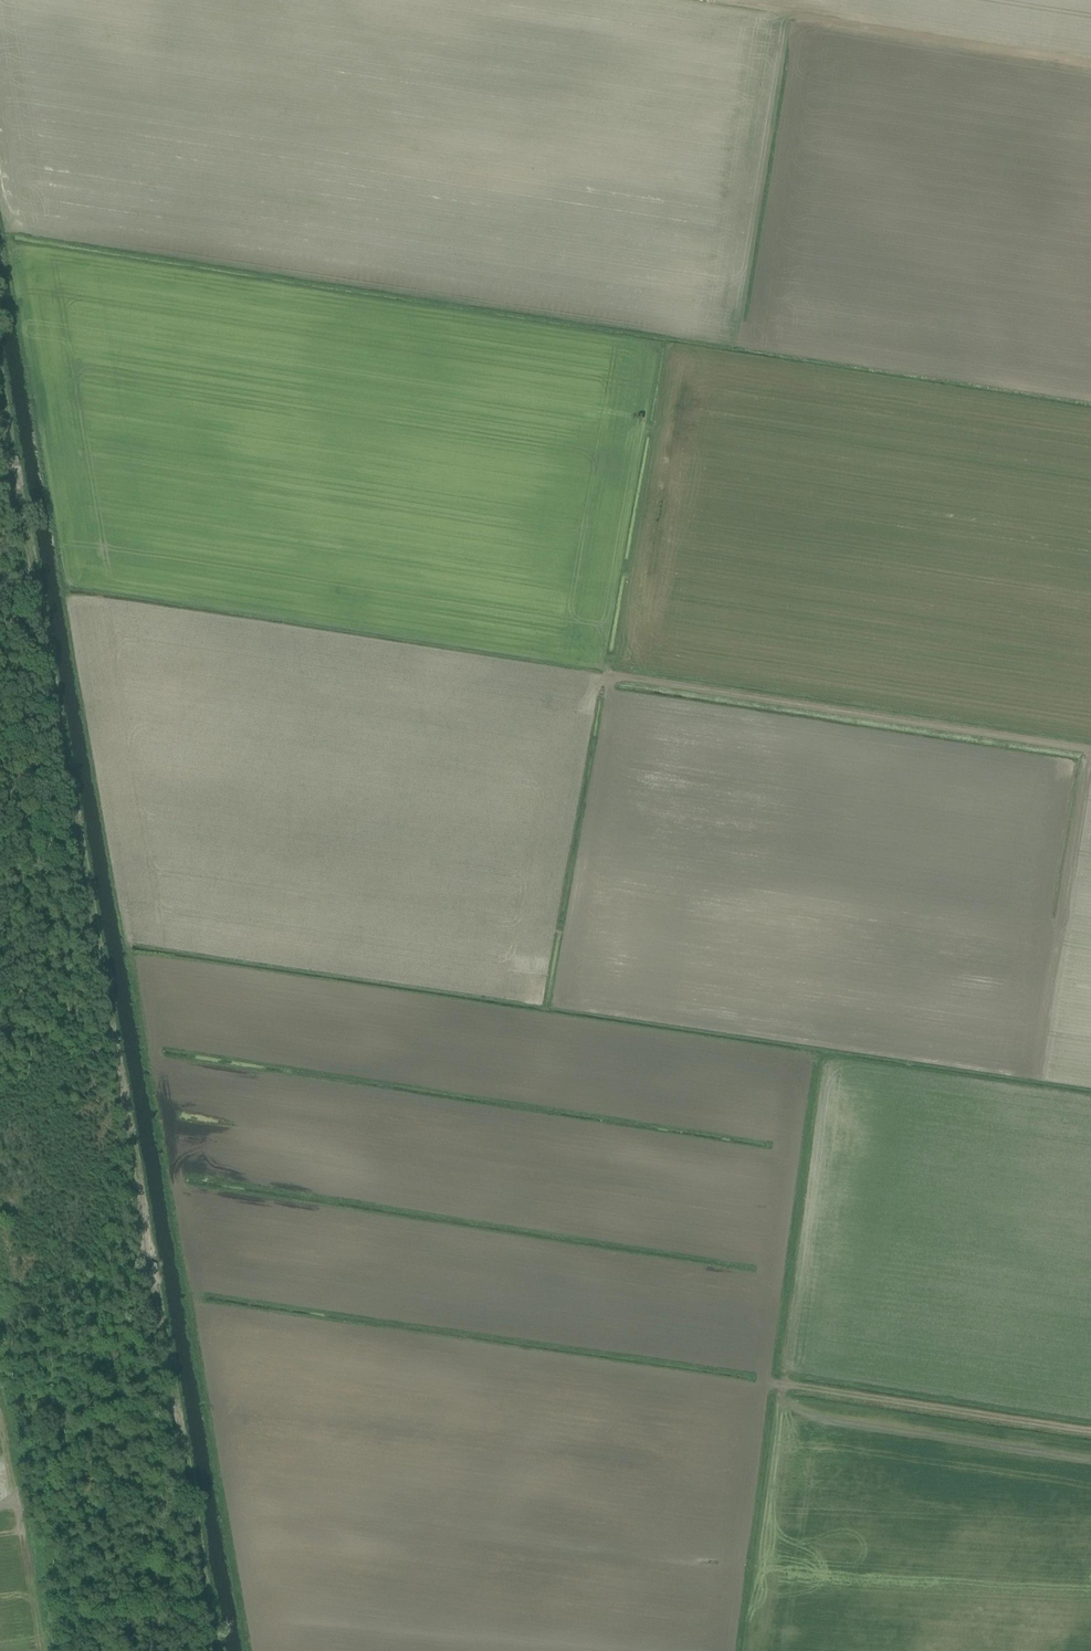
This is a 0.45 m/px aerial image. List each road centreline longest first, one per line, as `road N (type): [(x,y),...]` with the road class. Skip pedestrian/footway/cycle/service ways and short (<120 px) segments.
road 1 (track): [(220,1650),(160,1305),(148,1276),(22,511),(0,492)]
road 2 (track): [(1090,751),(615,677)]
road 3 (track): [(1090,1435),(778,1386)]
road 4 (track): [(1090,66),(803,20)]

